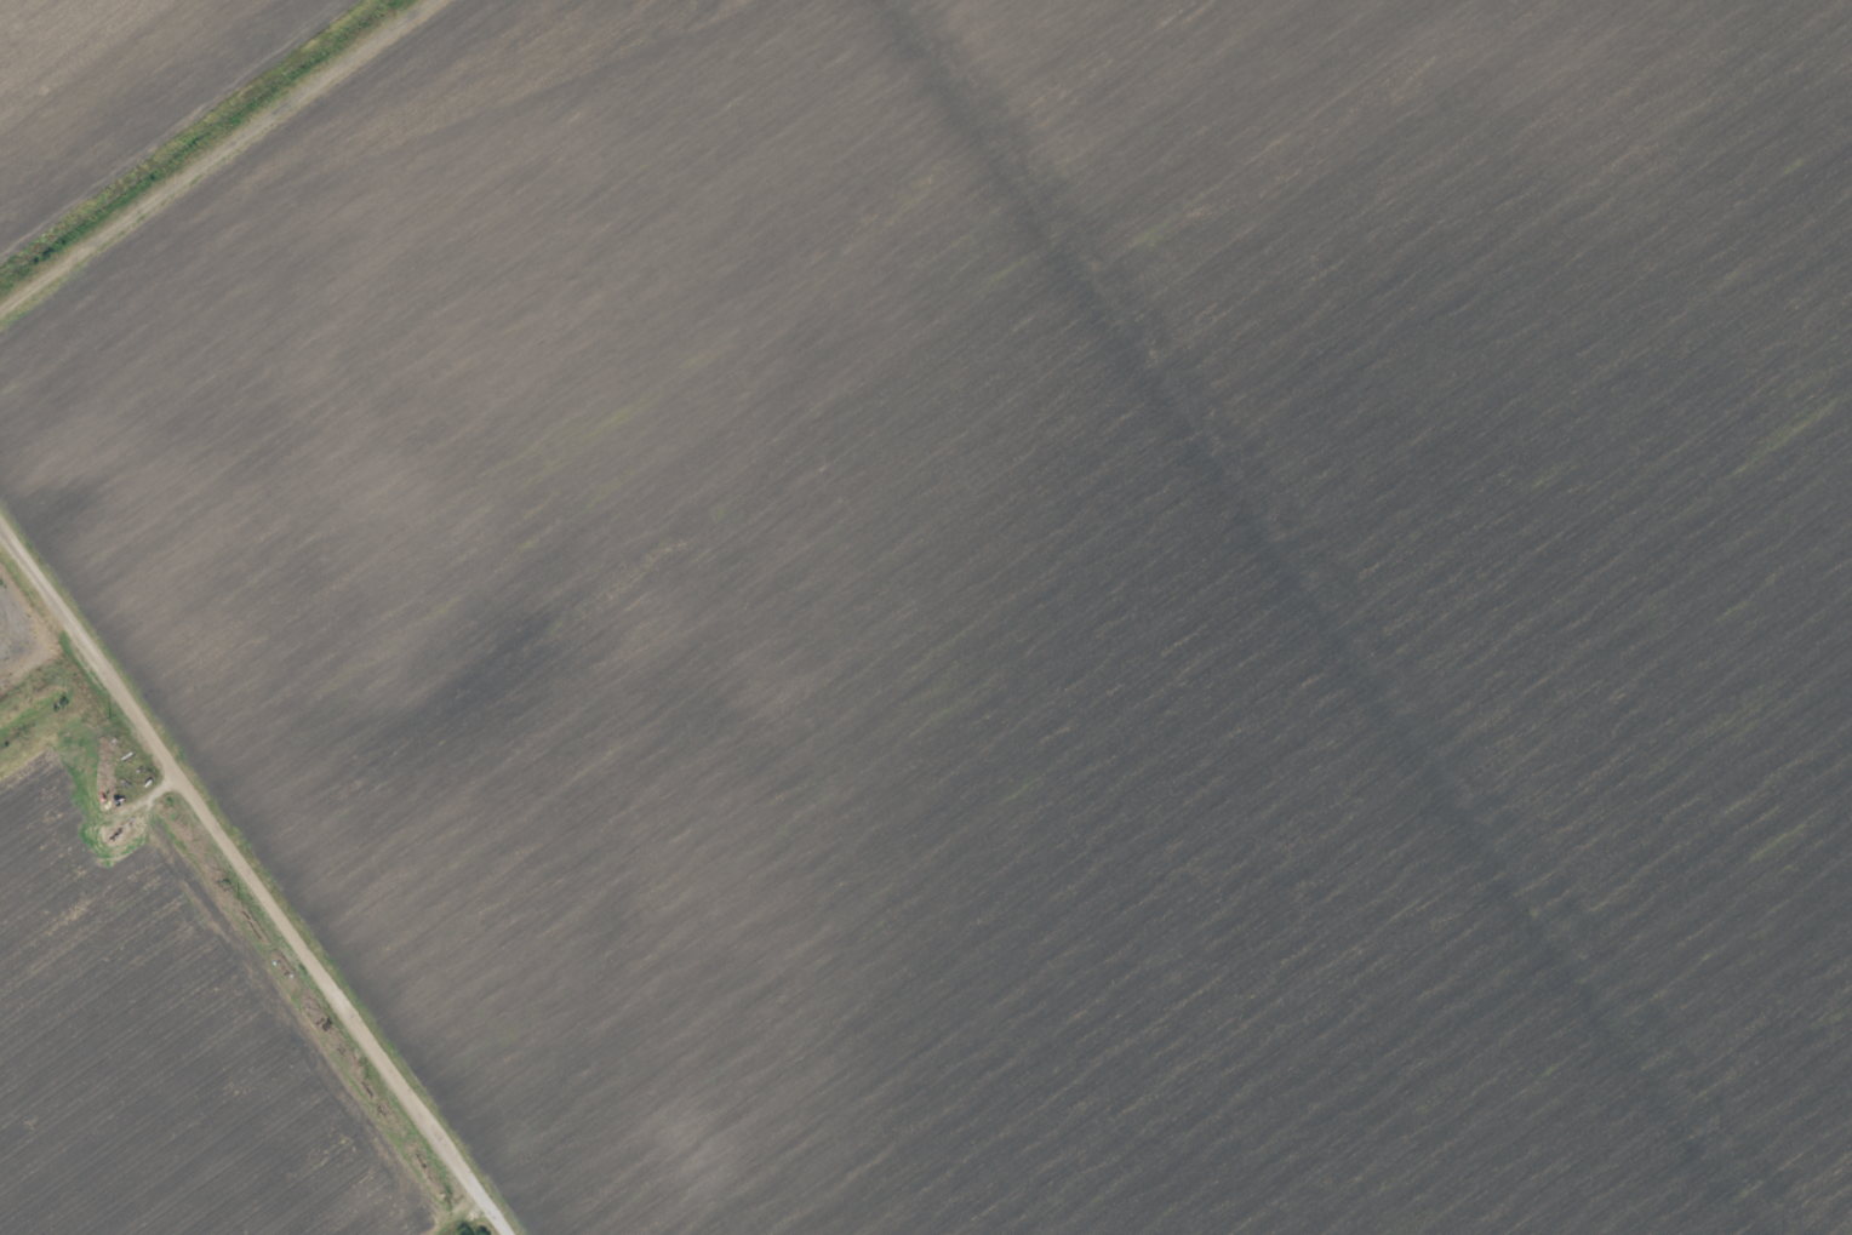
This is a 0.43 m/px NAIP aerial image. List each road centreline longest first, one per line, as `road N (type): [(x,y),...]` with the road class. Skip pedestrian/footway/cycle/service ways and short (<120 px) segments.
road 1 (residential): [(513,1234),(0,522)]
road 2 (track): [(443,0),(0,318)]

